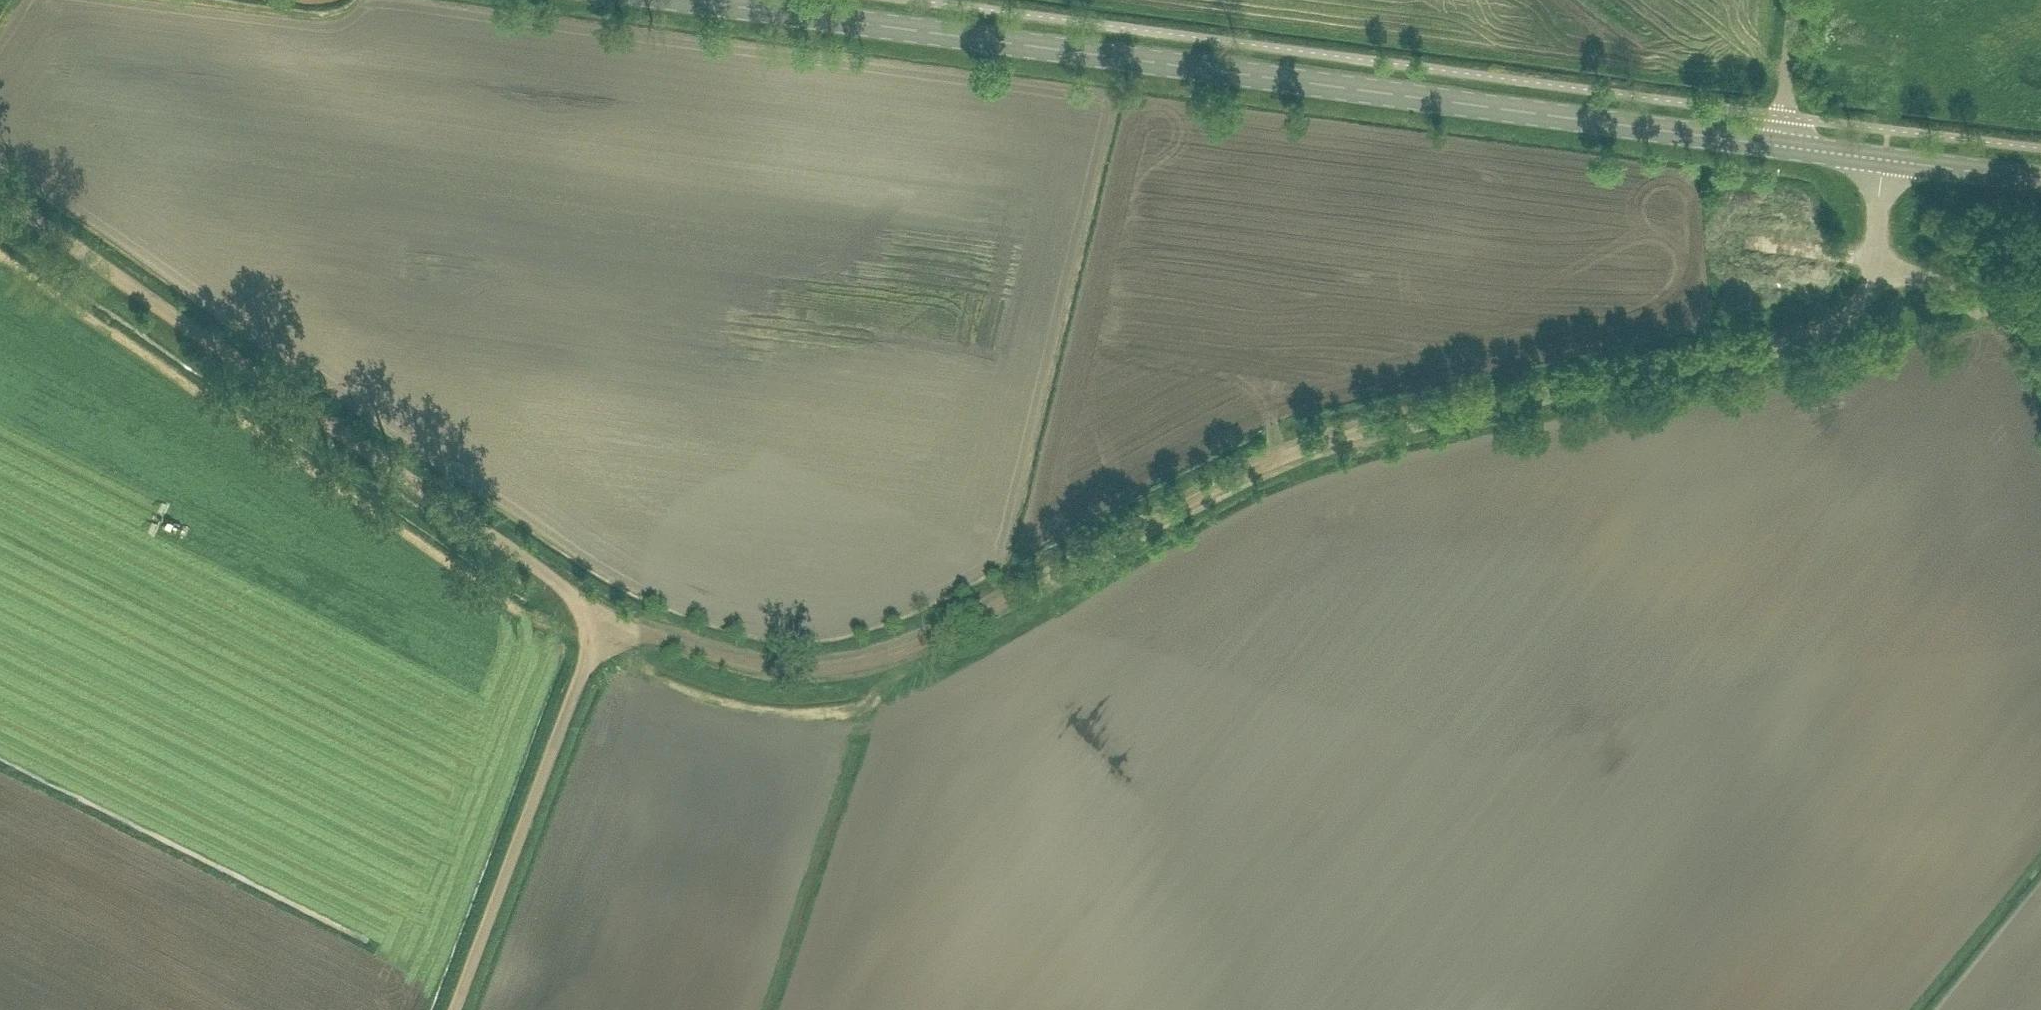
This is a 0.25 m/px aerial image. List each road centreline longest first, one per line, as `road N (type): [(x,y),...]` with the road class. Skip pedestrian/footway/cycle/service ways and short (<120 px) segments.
road 1 (unclassified): [(601,614),(734,664),(840,668),(892,653),(1056,579),(1212,486),(1338,435),(1811,332),(1837,321),(1874,280),(1883,158)]
road 2 (secondary): [(1780,144),(709,0)]
road 3 (unclassified): [(601,614),(0,195)]
road 4 (unclassified): [(453,1009),(601,614)]
road 5 (secondary): [(2040,177),(1883,158)]
road 6 (unclassified): [(1795,0),(1780,144)]

